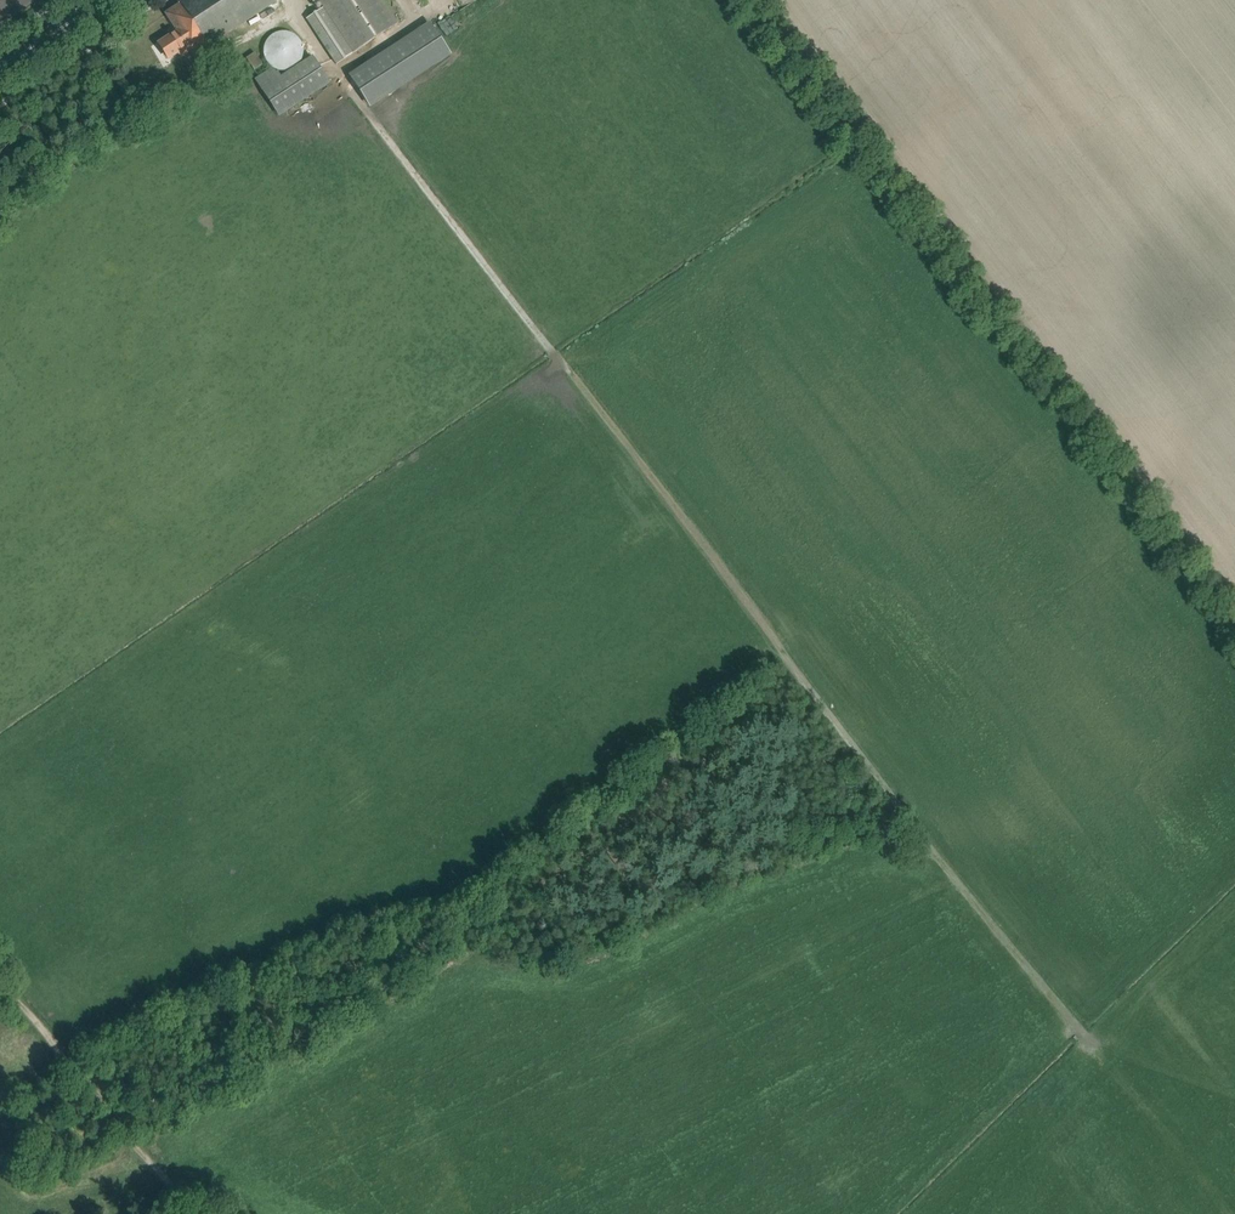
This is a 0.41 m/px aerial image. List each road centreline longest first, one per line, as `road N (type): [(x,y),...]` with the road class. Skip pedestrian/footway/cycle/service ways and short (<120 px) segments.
road 1 (track): [(1075,1020),(327,59),(291,0)]
road 2 (track): [(0,984),(197,1213)]
road 3 (primary): [(0,67),(104,0)]

